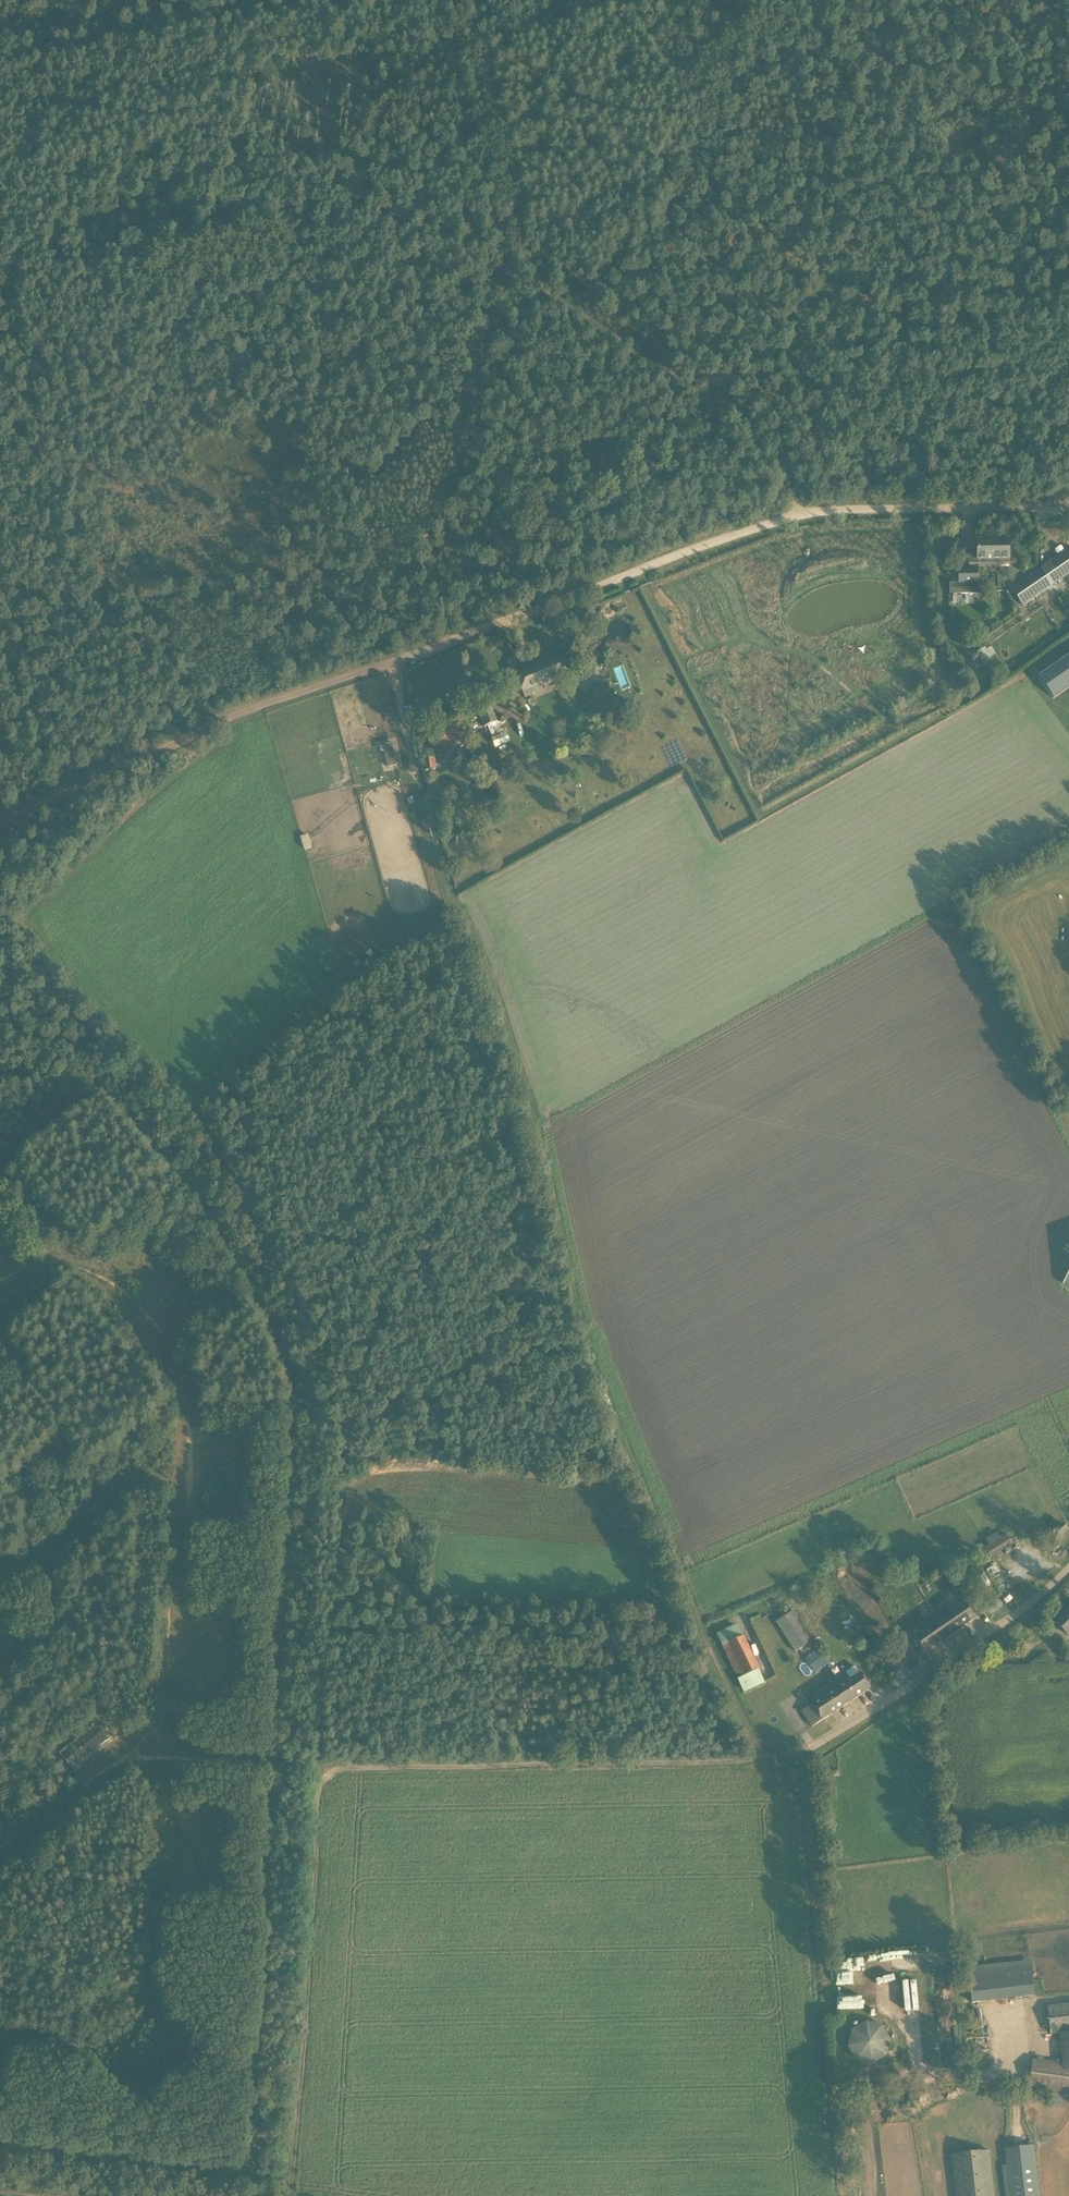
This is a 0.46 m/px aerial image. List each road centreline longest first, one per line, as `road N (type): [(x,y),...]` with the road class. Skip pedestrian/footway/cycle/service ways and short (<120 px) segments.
road 1 (track): [(394,661),(439,878),(541,1149),(630,1464),(737,1715),(792,1752),(730,1760),(313,1766),(288,2195)]
road 2 (track): [(0,1852),(117,1754),(313,1766),(344,1411),(488,1012)]
road 3 (track): [(804,516),(717,408),(560,304),(539,281),(470,0)]
road 4 (track): [(0,1288),(25,1265),(64,1263),(113,1280),(157,1327),(178,1375),(188,1420),(165,1715),(117,1754)]
road 5 (track): [(947,509),(826,511),(777,522),(394,661)]
road 6 (track): [(0,2030),(97,2042),(157,2007),(165,1715)]
road 7 (track): [(394,661),(263,704),(0,824)]
road 8 (unclassified): [(816,1749),(976,1647),(1068,1571)]
road 9 (unclassified): [(947,509),(1068,500)]

